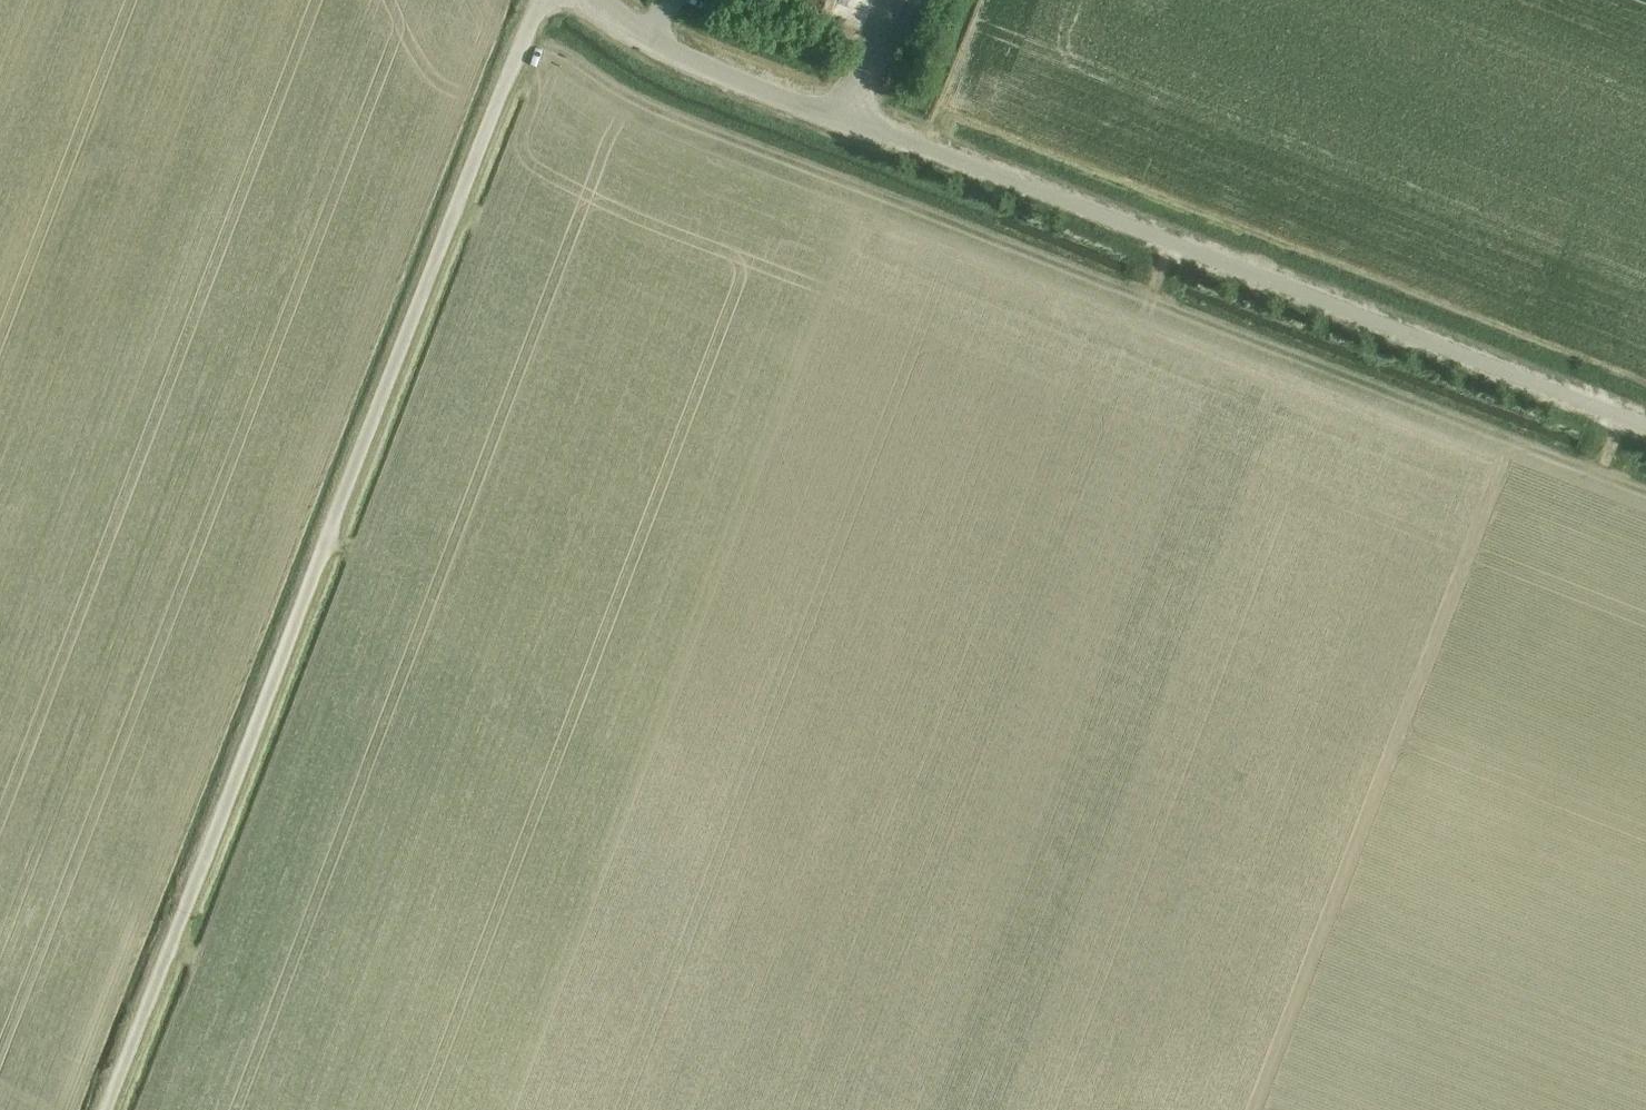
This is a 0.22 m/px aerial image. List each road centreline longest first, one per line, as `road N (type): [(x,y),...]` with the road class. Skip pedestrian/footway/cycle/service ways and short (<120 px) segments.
road 1 (unclassified): [(102,1109),(539,0)]
road 2 (tertiary): [(1645,440),(653,42),(589,0)]

